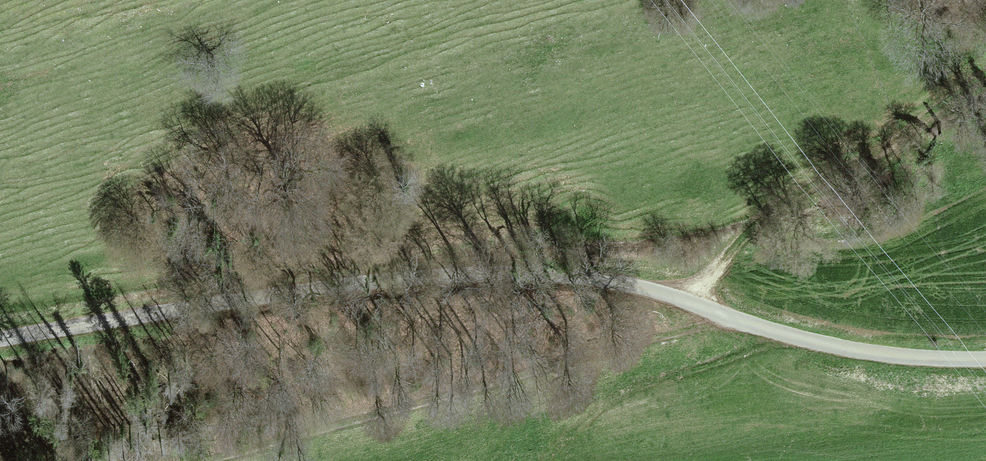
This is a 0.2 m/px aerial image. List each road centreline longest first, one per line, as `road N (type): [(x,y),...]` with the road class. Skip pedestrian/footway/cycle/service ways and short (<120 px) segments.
road 1 (unclassified): [(985,356),(807,339),(653,284),(562,272),(374,282),(0,340)]
road 2 (track): [(723,312),(674,338),(195,460)]
road 3 (track): [(692,296),(783,206),(888,145),(985,71)]

